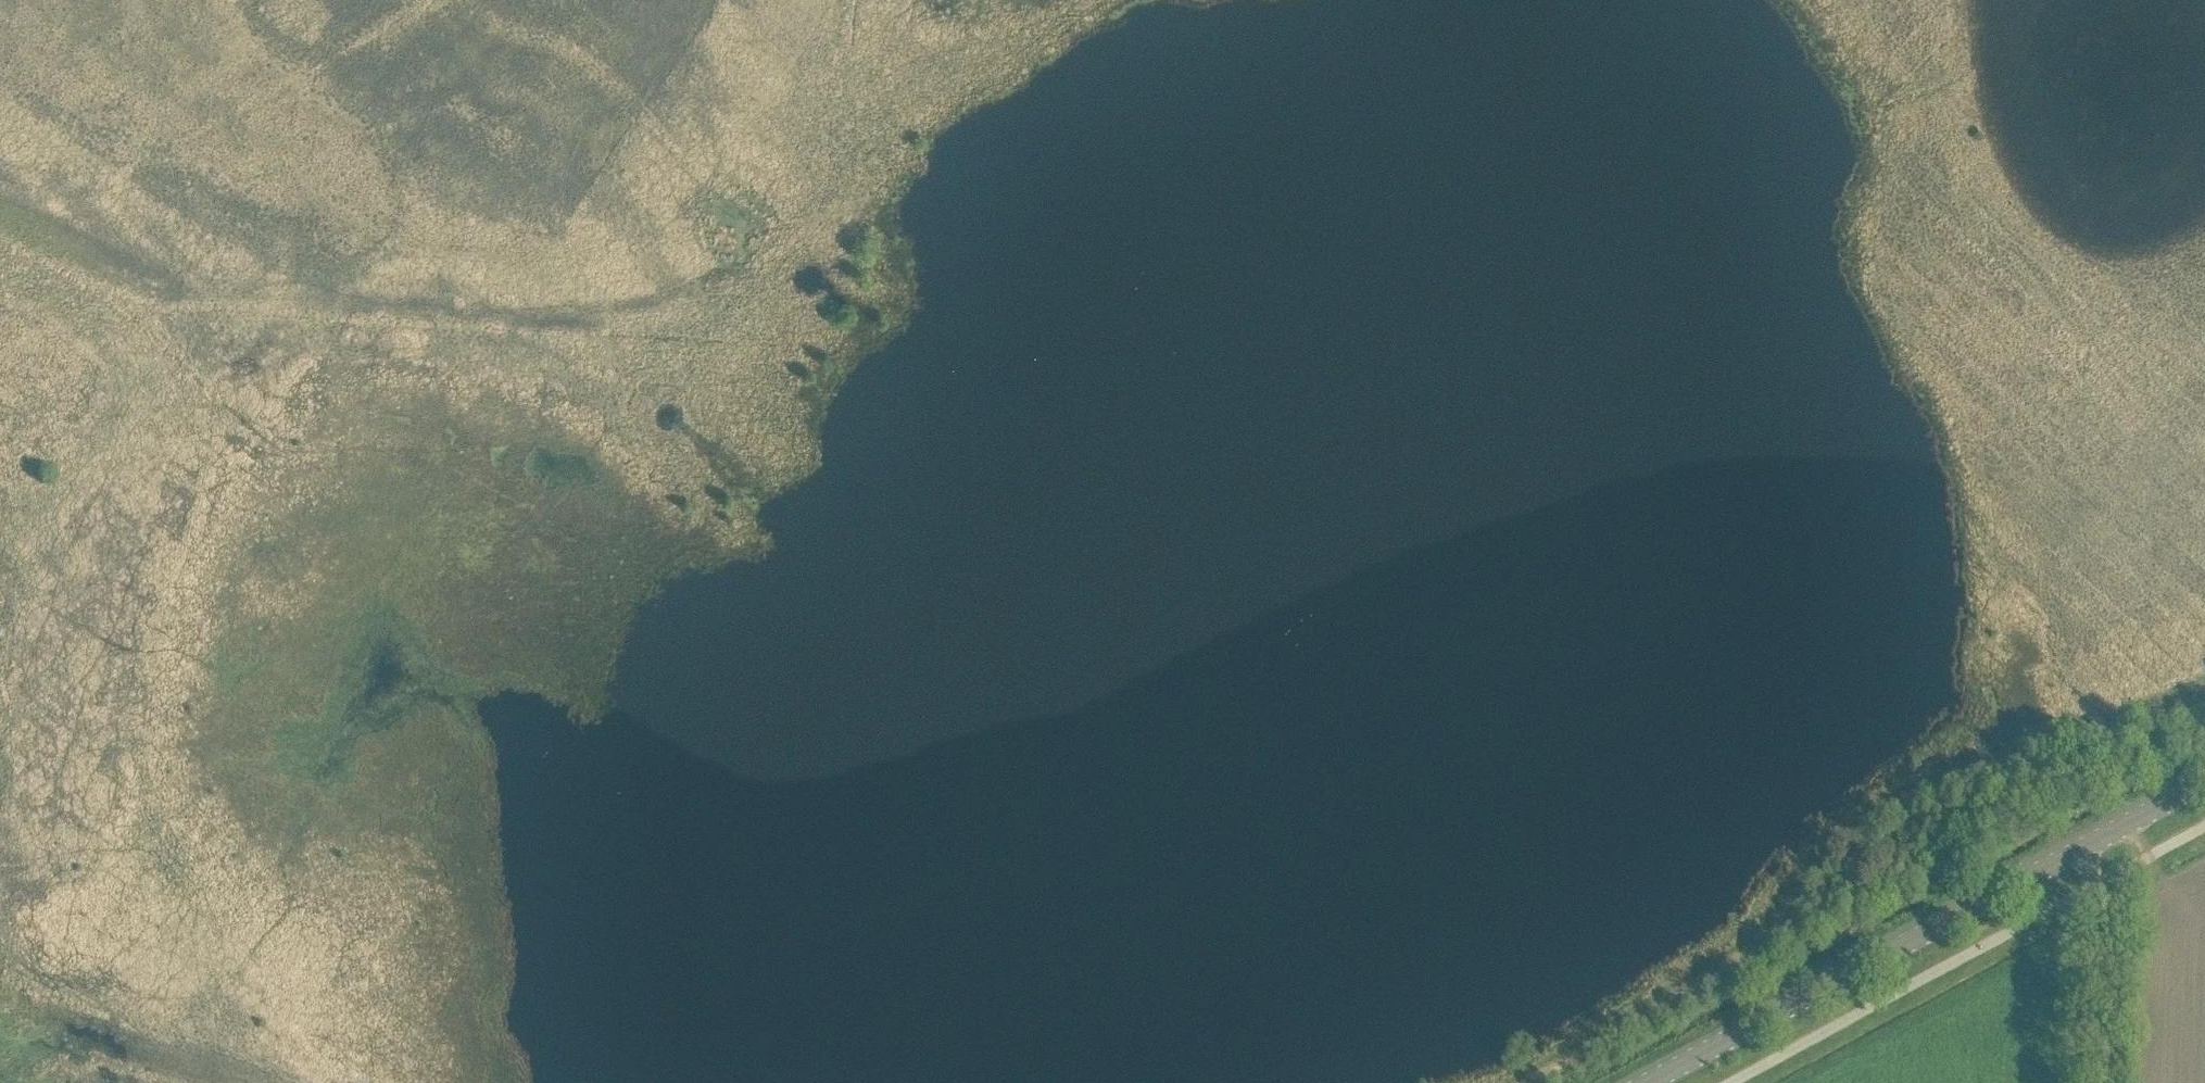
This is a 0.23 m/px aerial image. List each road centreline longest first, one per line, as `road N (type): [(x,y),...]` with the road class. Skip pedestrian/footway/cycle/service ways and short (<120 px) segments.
road 1 (track): [(2204,689),(2071,731),(1880,817),(1816,873),(1754,954),(1533,1082)]
road 2 (tertiary): [(1653,1082),(2204,784)]
road 3 (track): [(2101,885),(2113,914),(2107,1082)]

